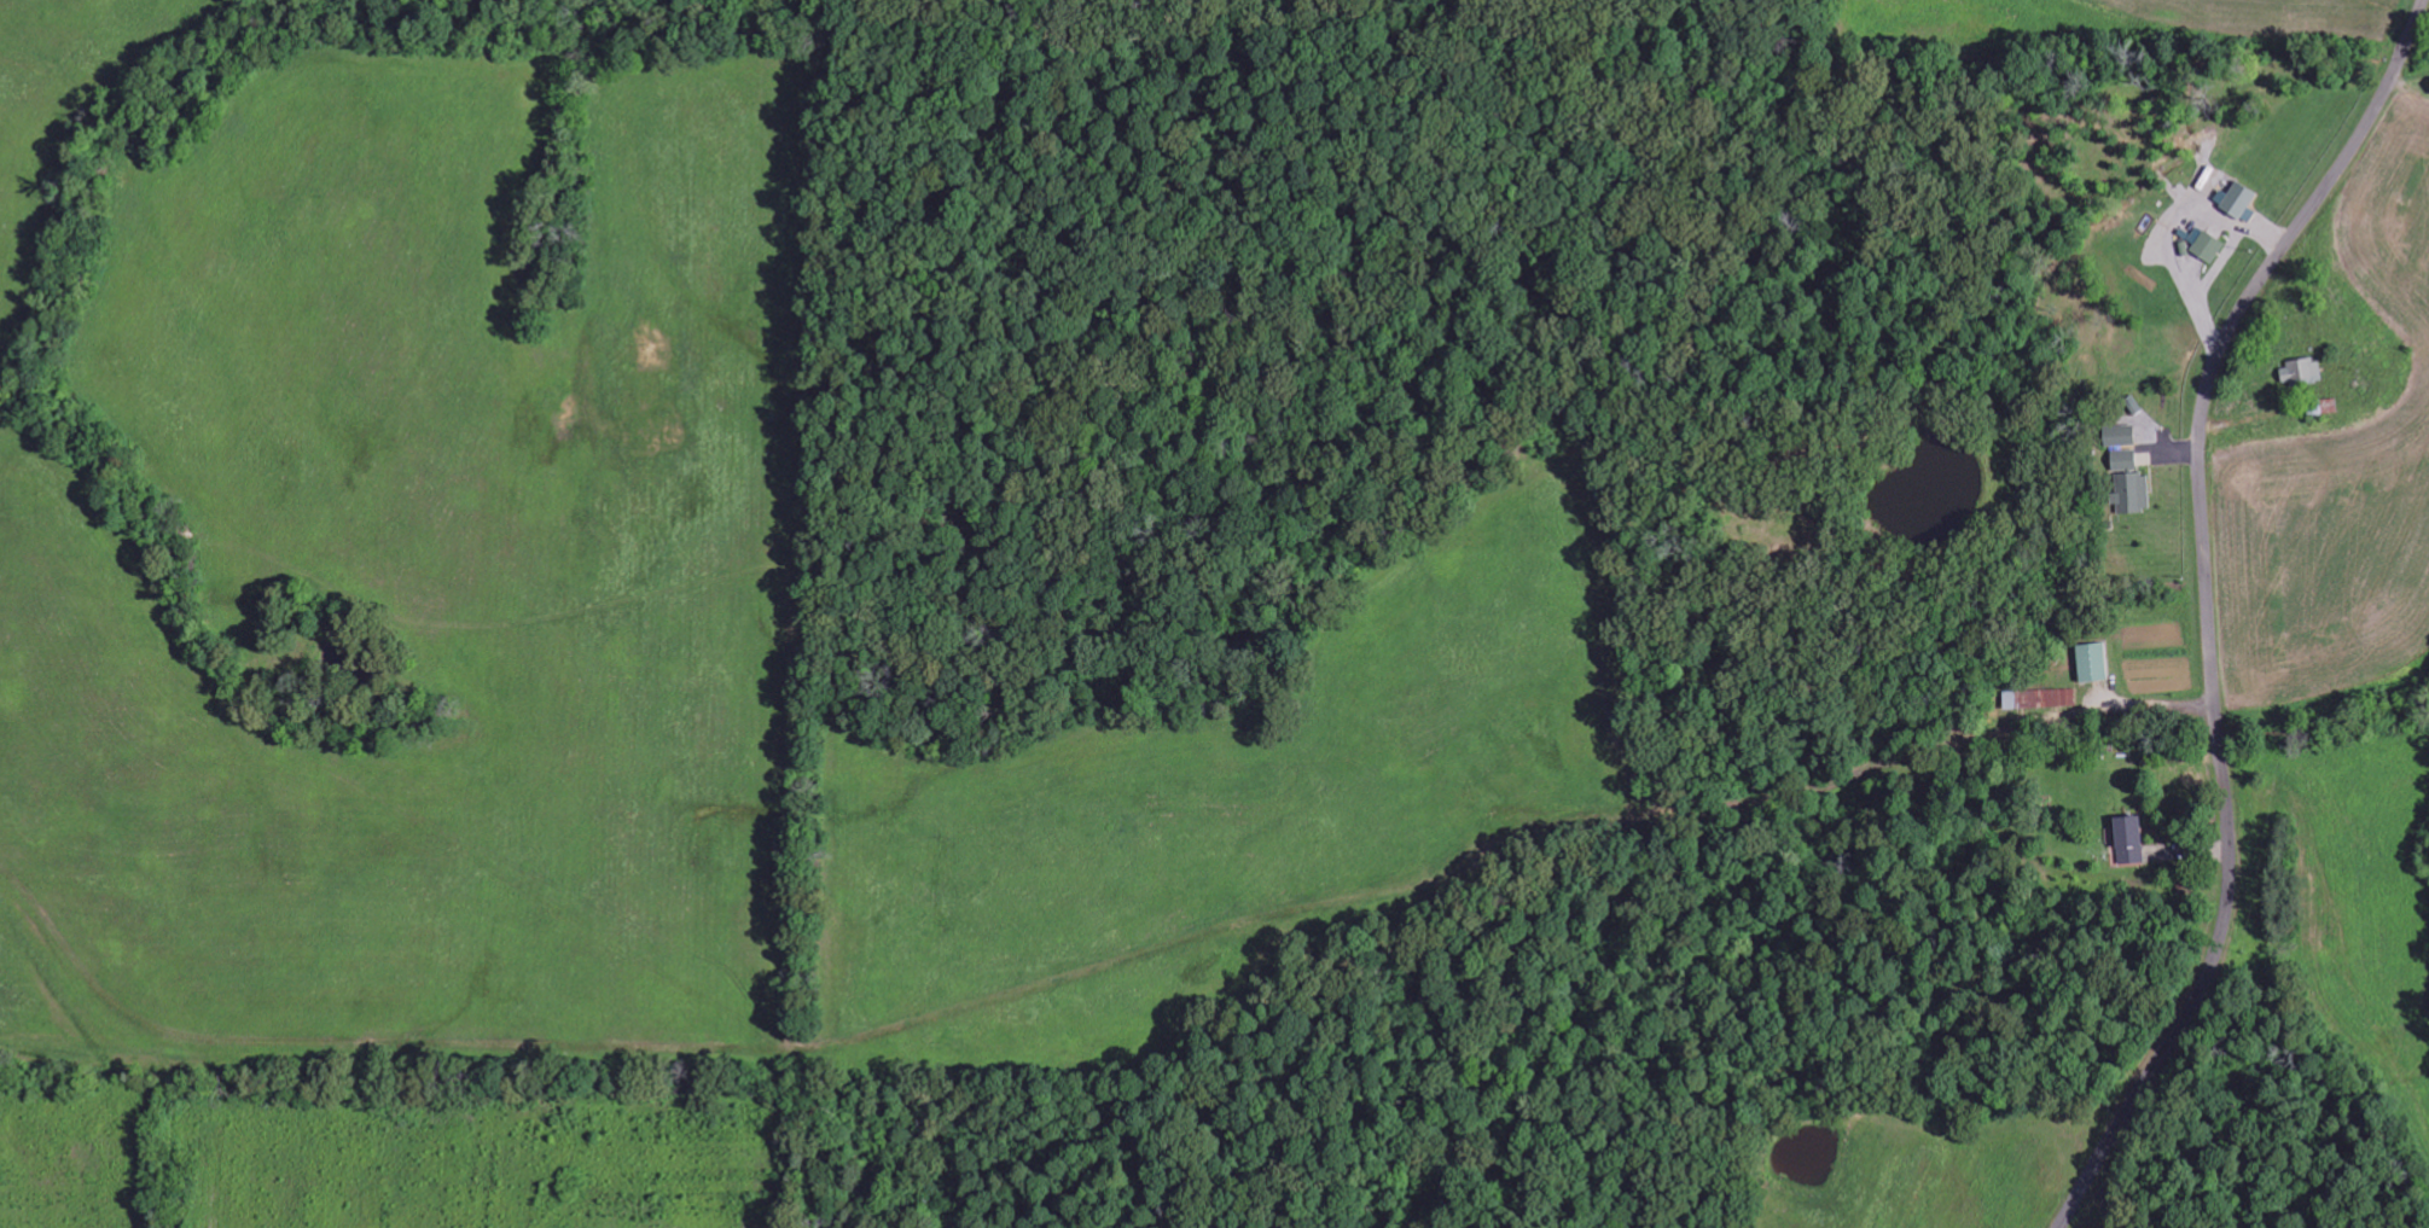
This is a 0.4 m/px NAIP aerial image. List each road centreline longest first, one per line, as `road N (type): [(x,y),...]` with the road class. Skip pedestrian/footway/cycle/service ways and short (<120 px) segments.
road 1 (residential): [(2062,1227),(2184,1023),(2221,936),(2226,801),(2203,464),(2218,361),(2249,299),(2373,117),(2425,0)]

